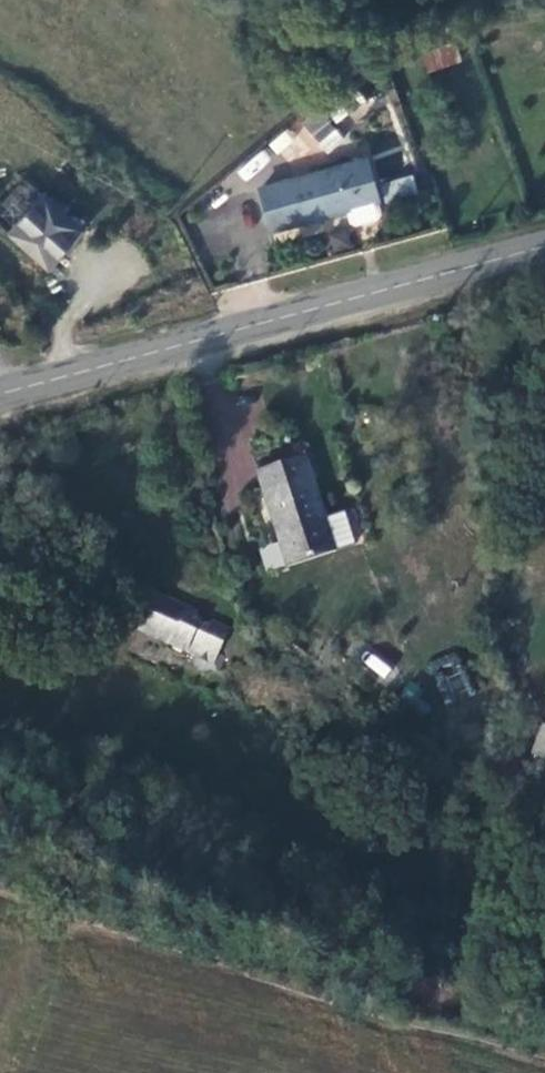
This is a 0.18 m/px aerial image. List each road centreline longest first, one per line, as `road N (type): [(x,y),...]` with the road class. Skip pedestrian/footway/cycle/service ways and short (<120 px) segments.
road 1 (secondary): [(544,241),(0,390)]

